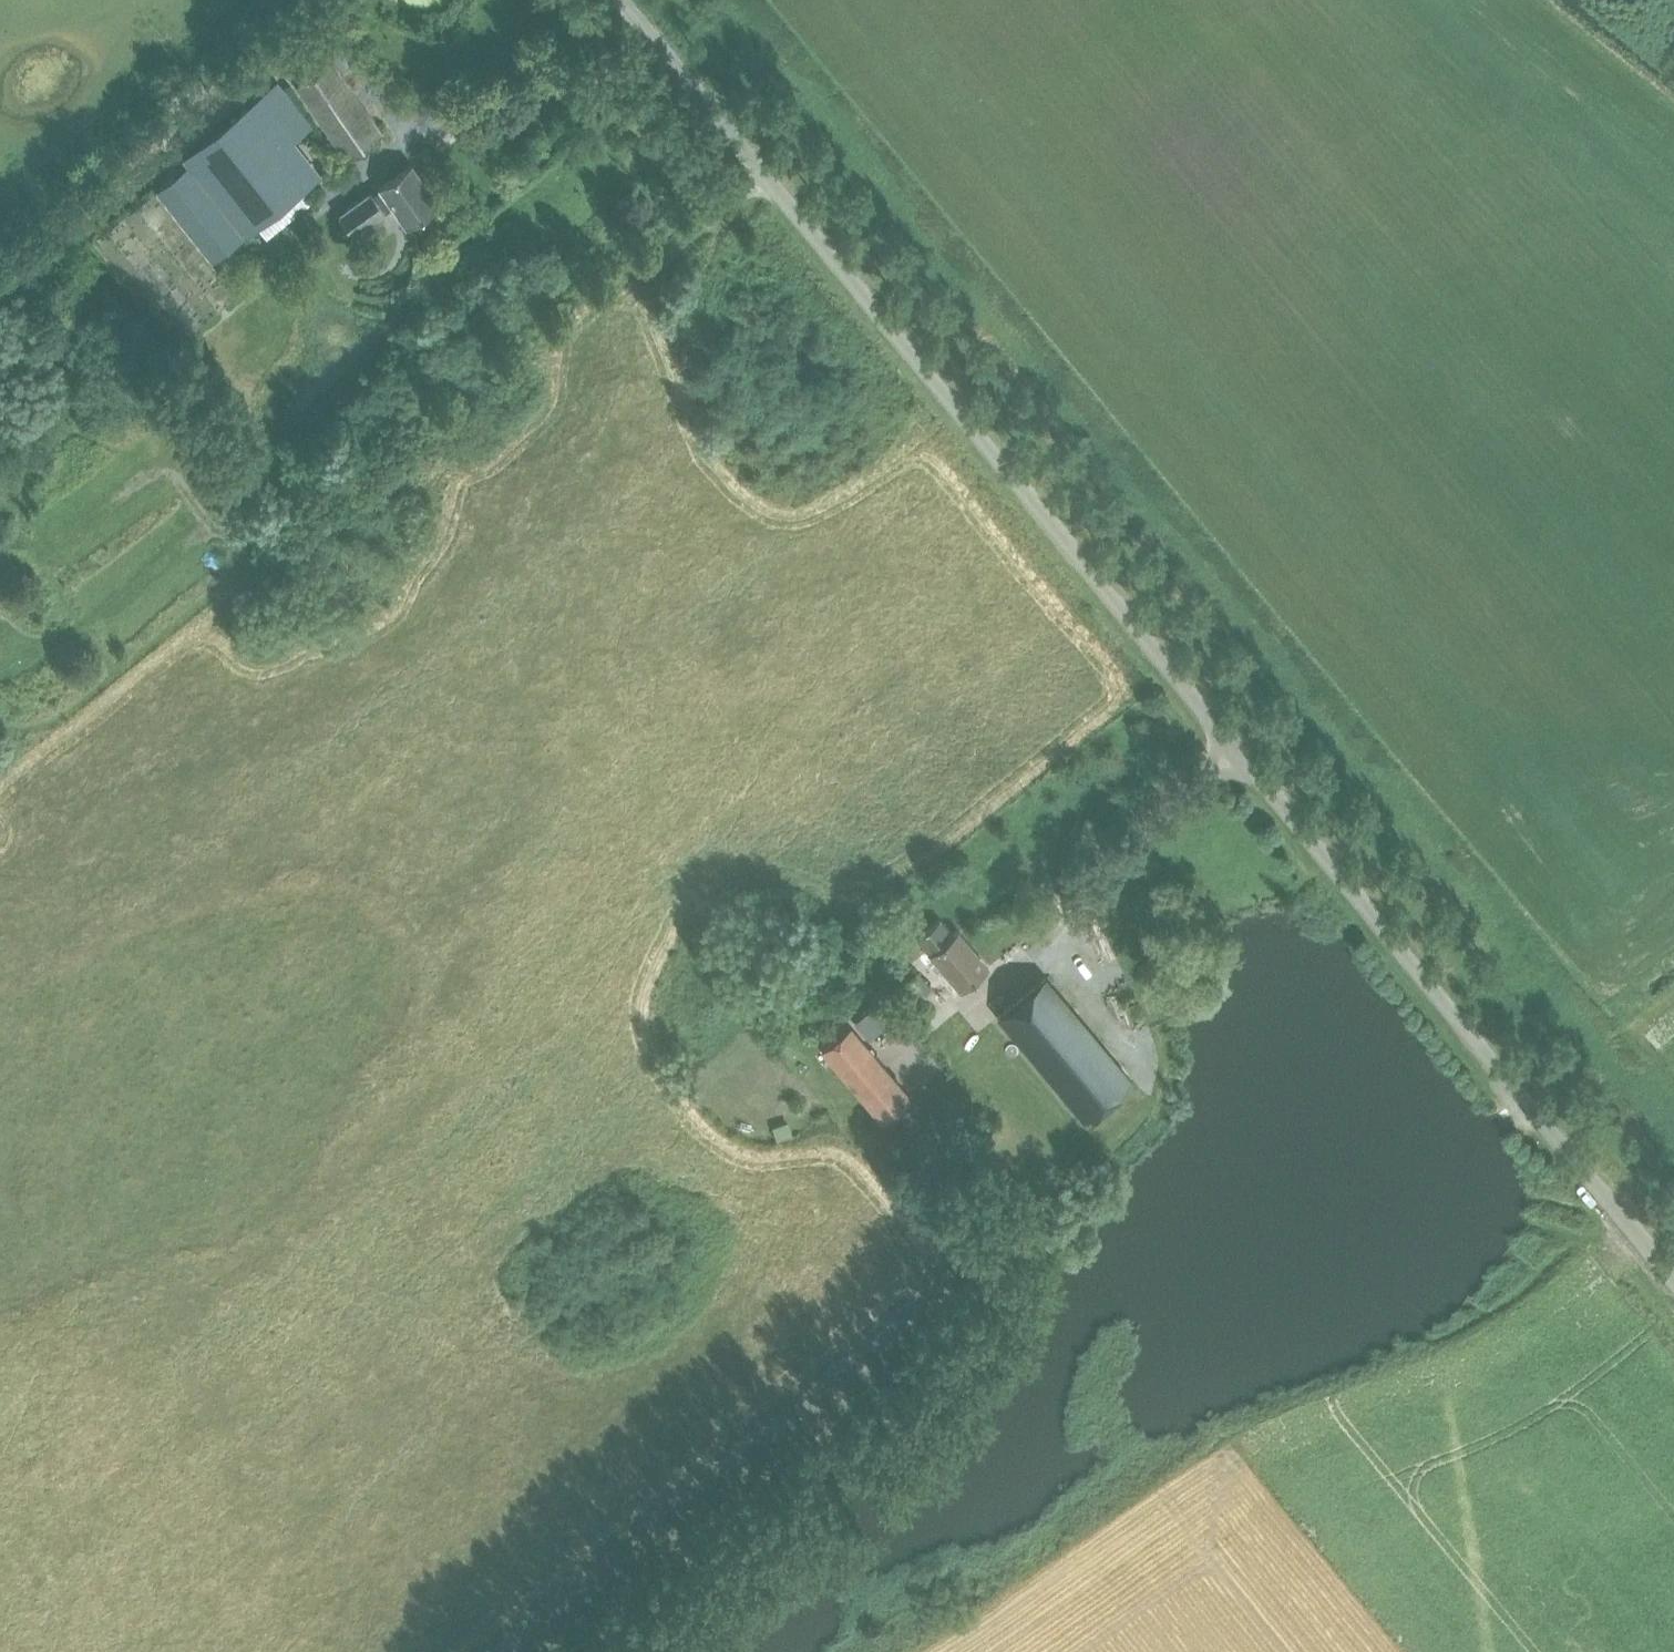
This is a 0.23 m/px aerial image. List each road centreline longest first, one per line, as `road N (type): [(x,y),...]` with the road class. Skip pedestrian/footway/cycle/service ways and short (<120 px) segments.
road 1 (tertiary): [(1673,1281),(622,0)]
road 2 (track): [(731,0),(1673,1140)]

